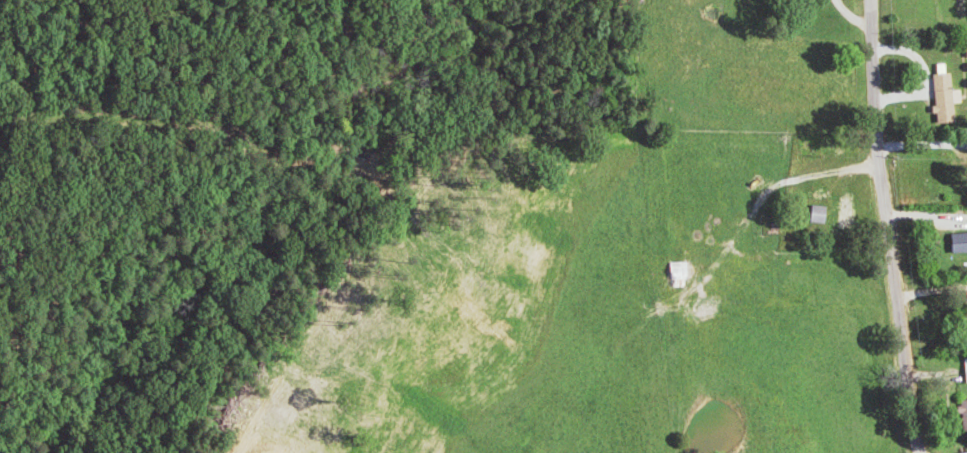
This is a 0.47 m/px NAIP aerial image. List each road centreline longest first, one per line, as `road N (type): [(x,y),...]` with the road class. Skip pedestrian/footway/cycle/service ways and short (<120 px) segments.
road 1 (residential): [(923,452),(875,152),(873,0)]

